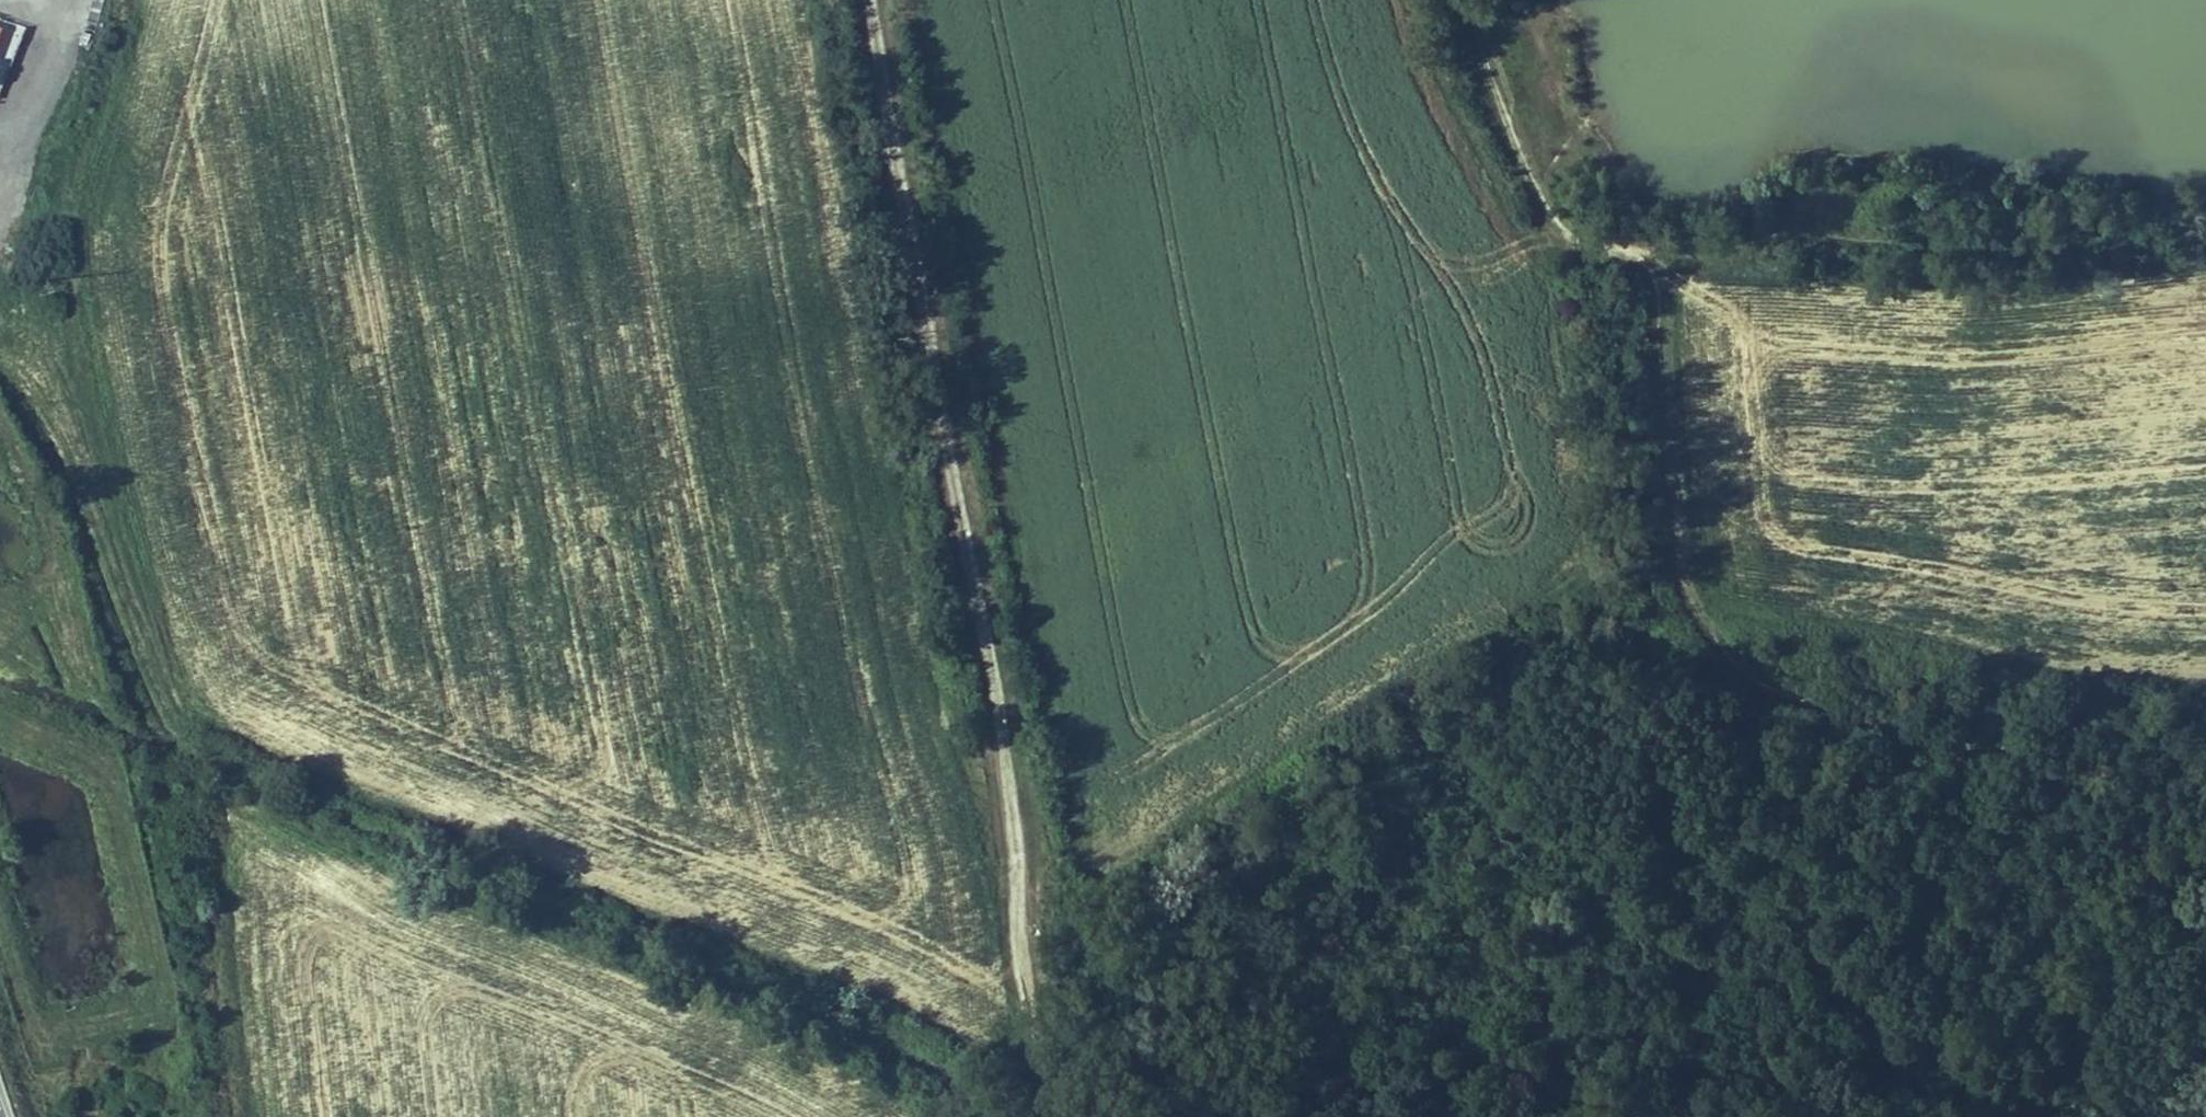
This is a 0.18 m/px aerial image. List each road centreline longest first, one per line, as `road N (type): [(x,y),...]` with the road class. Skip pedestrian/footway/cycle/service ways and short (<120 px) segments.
road 1 (track): [(874,0),(995,714),(1024,968),(1057,1116)]
road 2 (unclassified): [(0,185),(76,0)]

